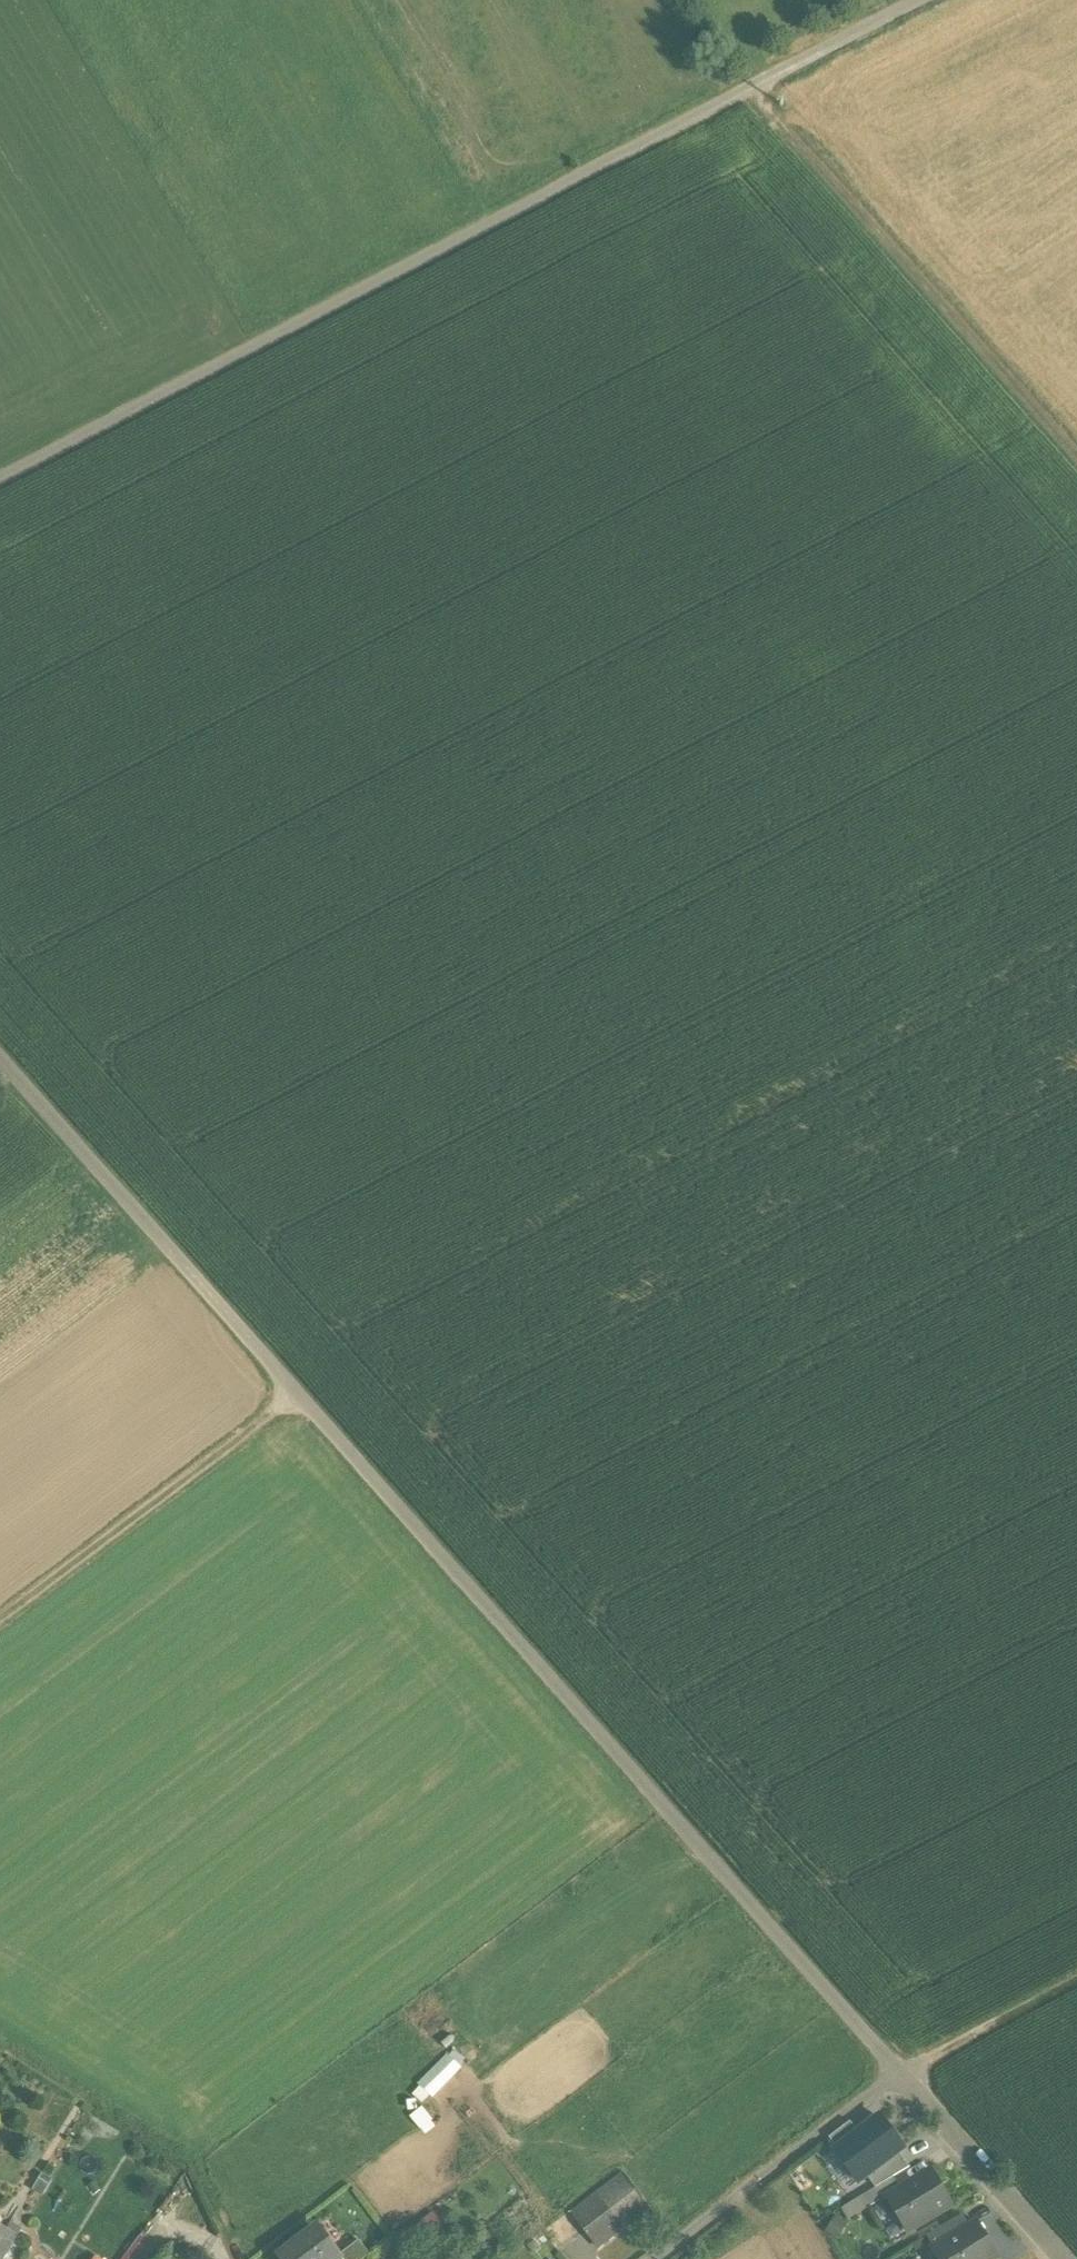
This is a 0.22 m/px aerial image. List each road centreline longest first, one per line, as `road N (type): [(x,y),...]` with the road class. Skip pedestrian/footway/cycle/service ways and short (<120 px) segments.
road 1 (residential): [(1061,2258),(0,1054)]
road 2 (track): [(0,491),(958,0)]
road 3 (track): [(770,101),(1076,453)]
road 4 (track): [(0,1643),(312,1407)]
road 5 (track): [(0,2045),(208,2175),(244,2258)]
road 6 (track): [(655,2258),(898,2076)]
road 7 (track): [(1076,1982),(898,2076)]

